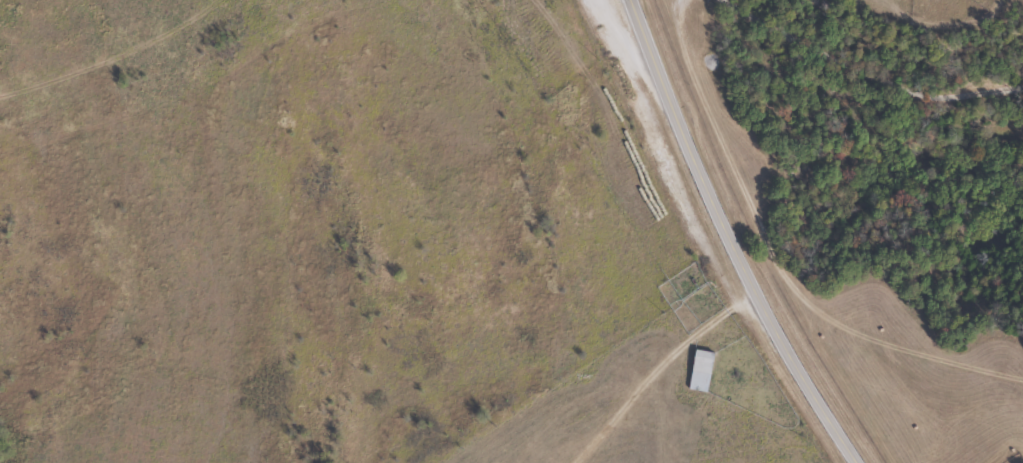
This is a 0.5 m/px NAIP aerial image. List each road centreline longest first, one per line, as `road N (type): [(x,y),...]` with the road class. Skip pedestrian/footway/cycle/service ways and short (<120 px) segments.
road 1 (secondary): [(633,0),(684,138),(752,283),(857,462)]
road 2 (residential): [(622,462),(639,451),(638,423),(669,345),(752,283)]

